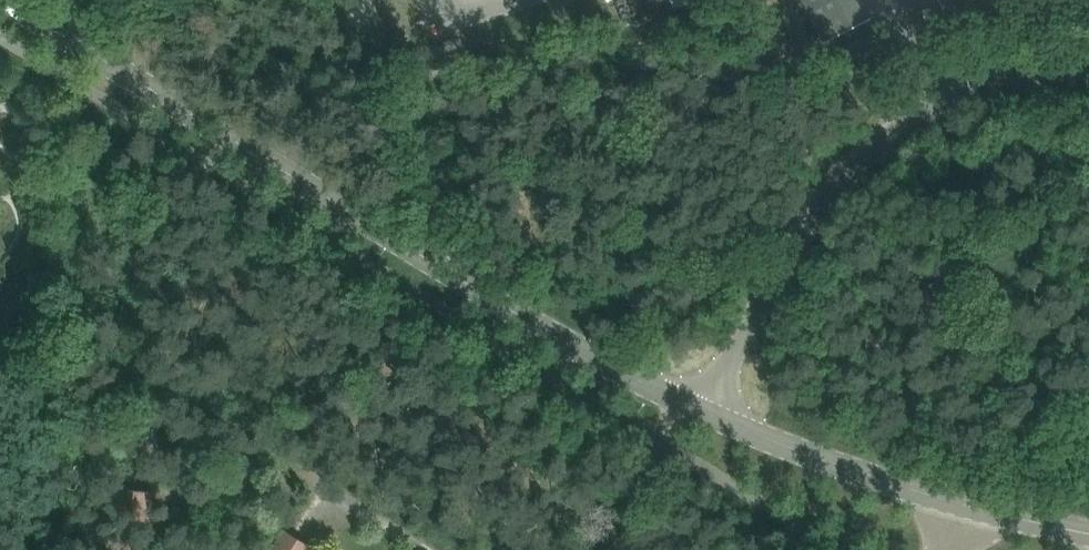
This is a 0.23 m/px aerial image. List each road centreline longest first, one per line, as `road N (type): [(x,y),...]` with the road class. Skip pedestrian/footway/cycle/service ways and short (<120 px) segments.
road 1 (tertiary): [(694,407),(559,338),(5,0)]
road 2 (unclassified): [(694,407),(843,190),(904,126),(972,81),(1088,62)]
road 3 (tertiary): [(1088,532),(998,515),(843,467),(694,407)]

